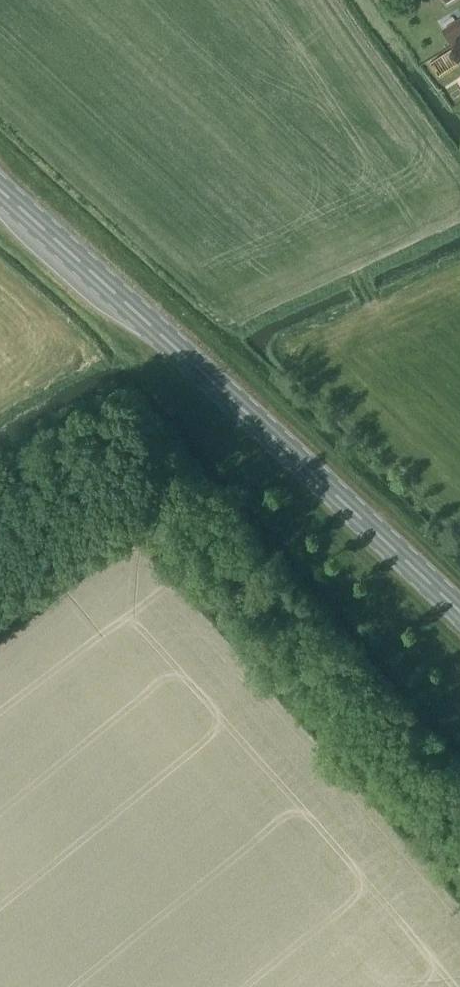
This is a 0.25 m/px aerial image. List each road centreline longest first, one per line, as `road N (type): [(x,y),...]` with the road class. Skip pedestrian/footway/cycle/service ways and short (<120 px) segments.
road 1 (primary): [(459,610),(0,188)]

